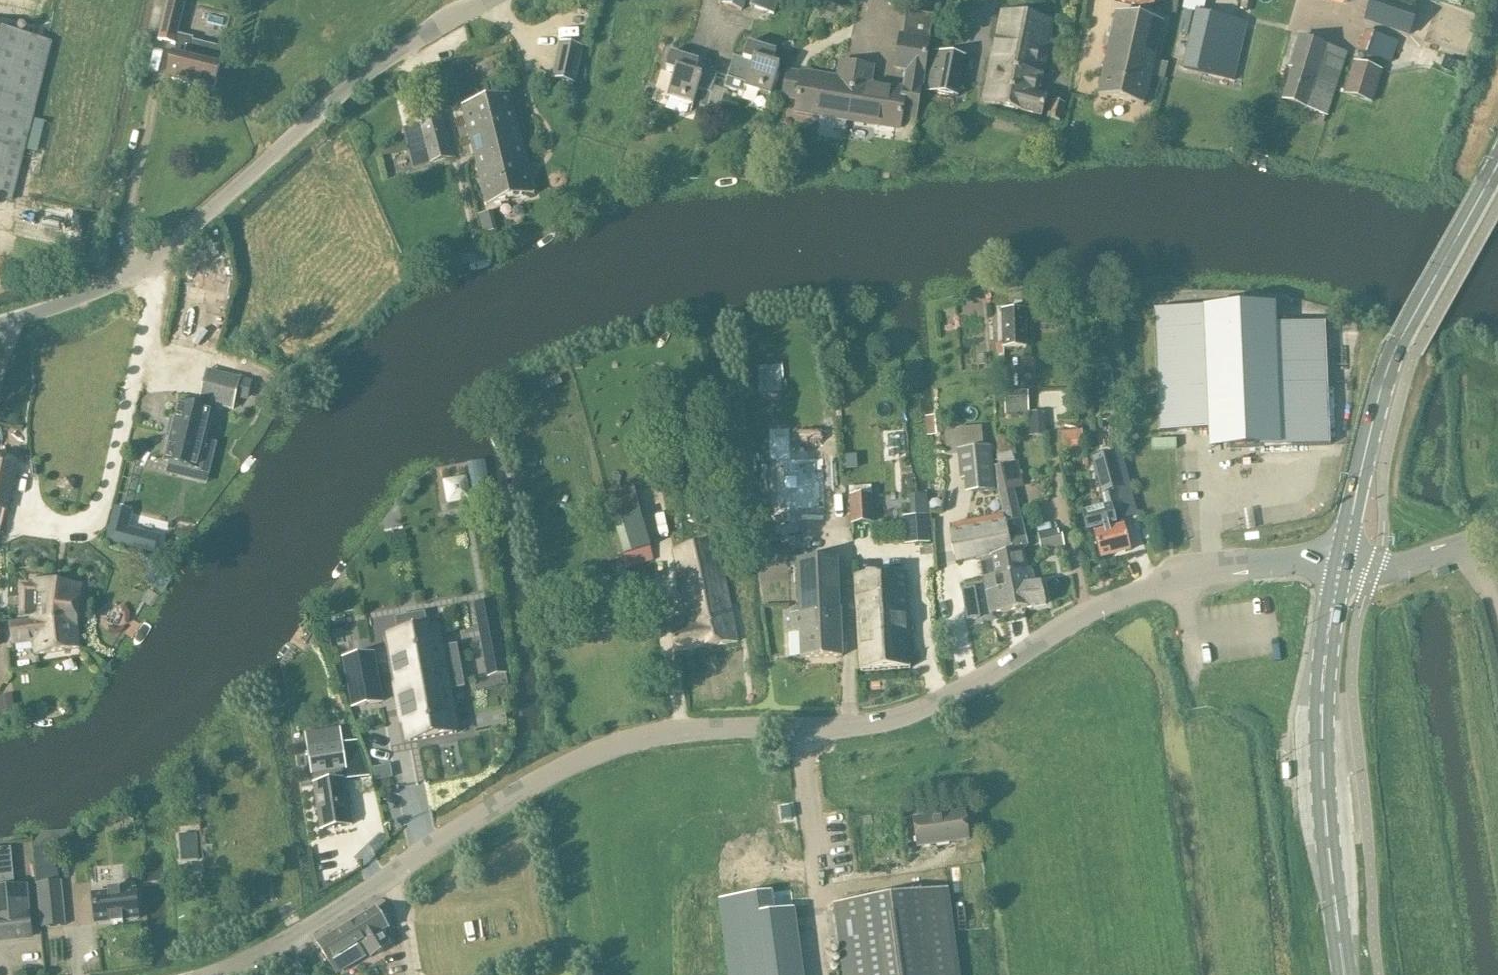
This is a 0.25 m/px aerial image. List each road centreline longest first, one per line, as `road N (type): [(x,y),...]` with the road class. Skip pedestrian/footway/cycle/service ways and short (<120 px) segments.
road 1 (tertiary): [(204,974),(292,937),(499,802),(627,741),(694,727),(883,718),(963,690),(1044,638),(1179,576),(1270,559),(1343,560)]
road 2 (tertiary): [(0,326),(136,275),(323,111),(483,0)]
road 3 (secondary): [(1343,560),(1390,361),(1497,159)]
road 4 (secondary): [(1346,974),(1325,795),(1325,683),(1343,560)]
road 5 (track): [(1038,881),(989,674)]
road 6 (tertiary): [(1343,560),(1401,566),(1497,530)]
road 7 (track): [(671,871),(652,734)]

